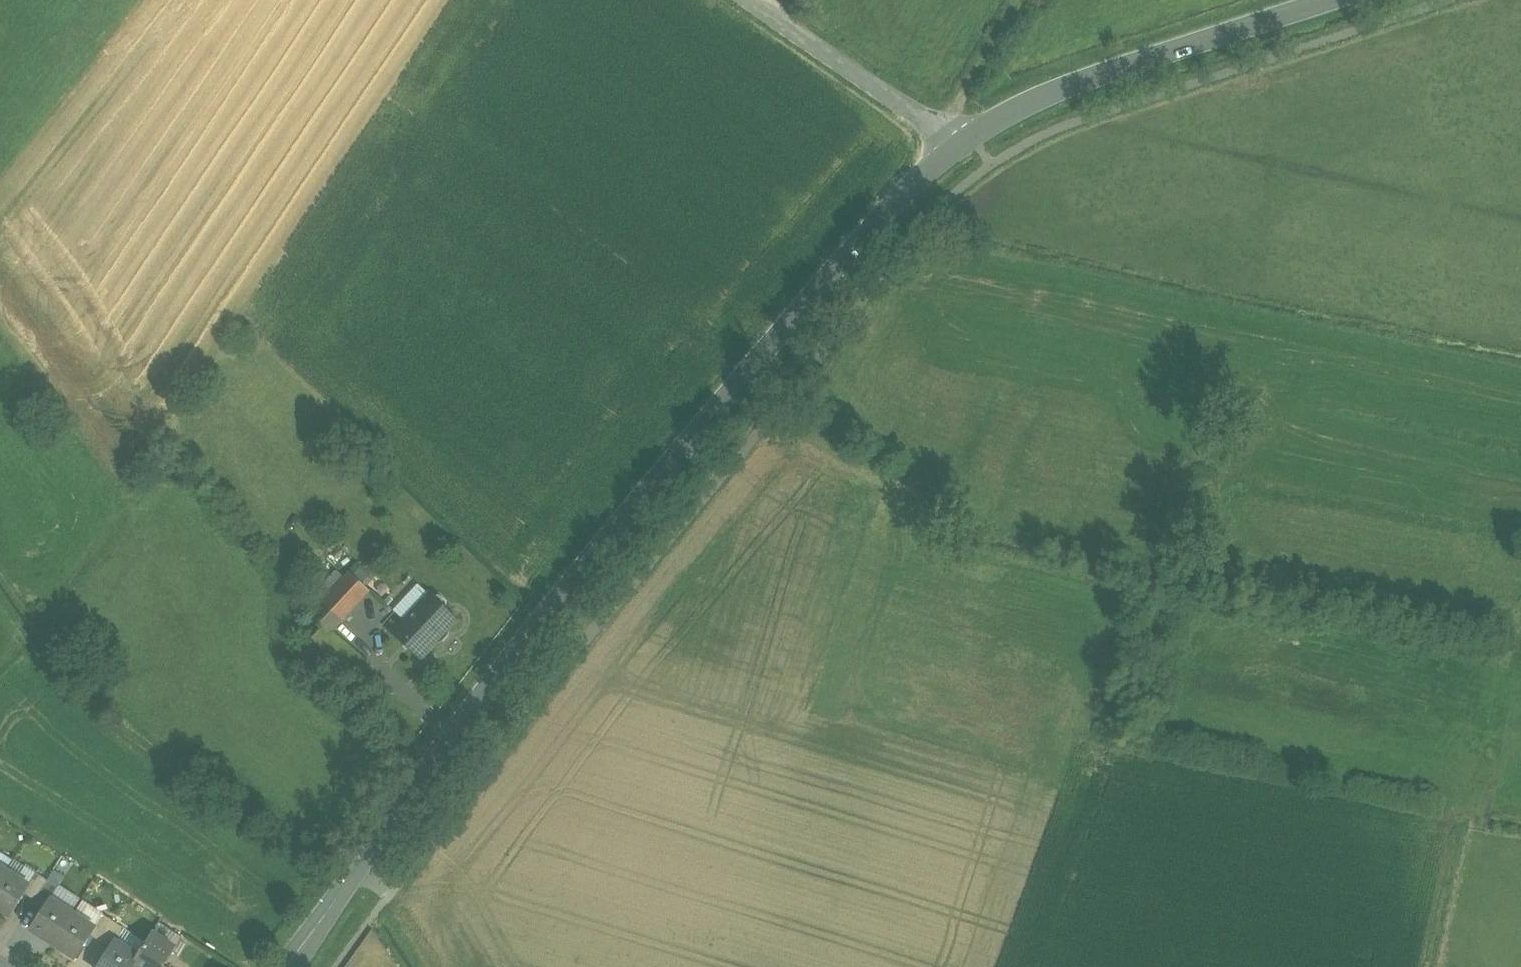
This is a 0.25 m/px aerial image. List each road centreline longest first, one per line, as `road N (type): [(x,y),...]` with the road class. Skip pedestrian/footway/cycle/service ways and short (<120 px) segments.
road 1 (secondary): [(292,966),(409,793),(539,622),(912,185),(962,145)]
road 2 (secondary): [(962,145),(1021,105),(1090,76),(1329,0)]
road 3 (unclassified): [(748,0),(962,145)]
road 4 (track): [(940,130),(1021,0)]

